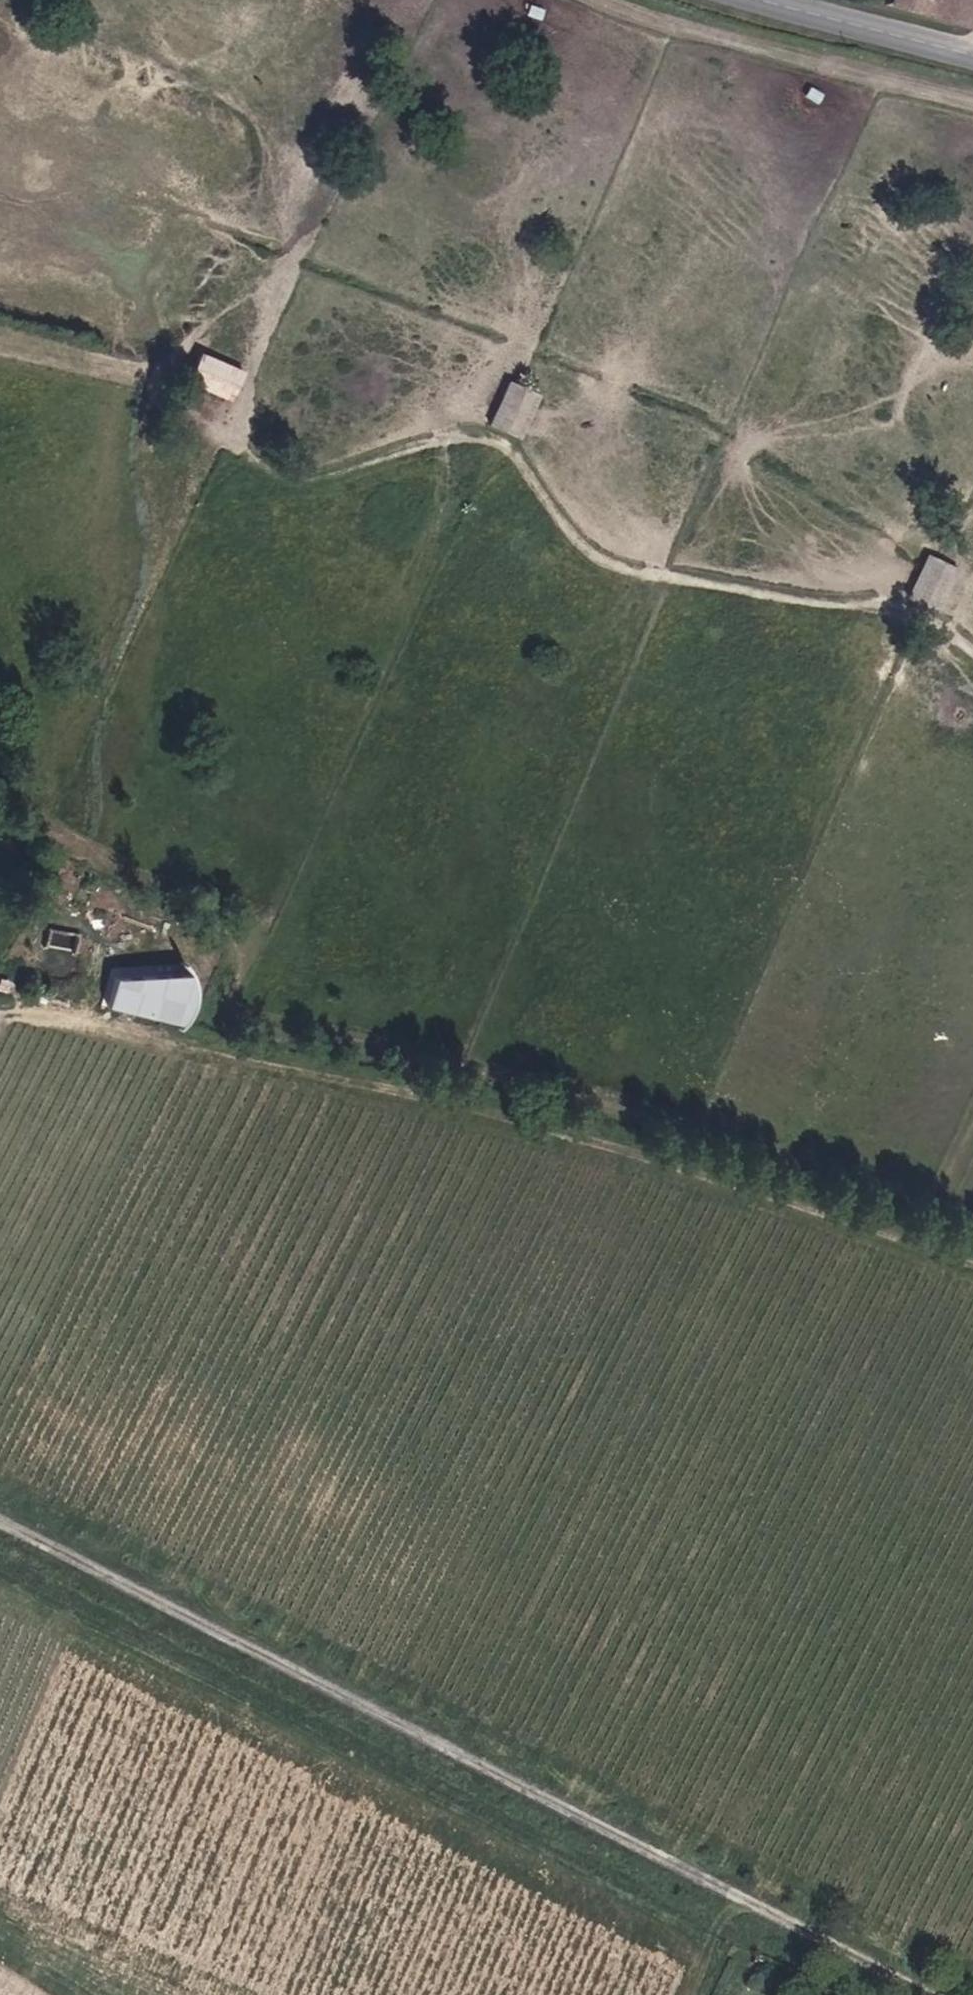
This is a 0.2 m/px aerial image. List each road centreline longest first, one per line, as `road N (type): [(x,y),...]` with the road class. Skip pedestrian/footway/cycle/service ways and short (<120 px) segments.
road 1 (track): [(0,1008),(341,1074),(972,1263)]
road 2 (tertiary): [(756,0),(972,58)]

